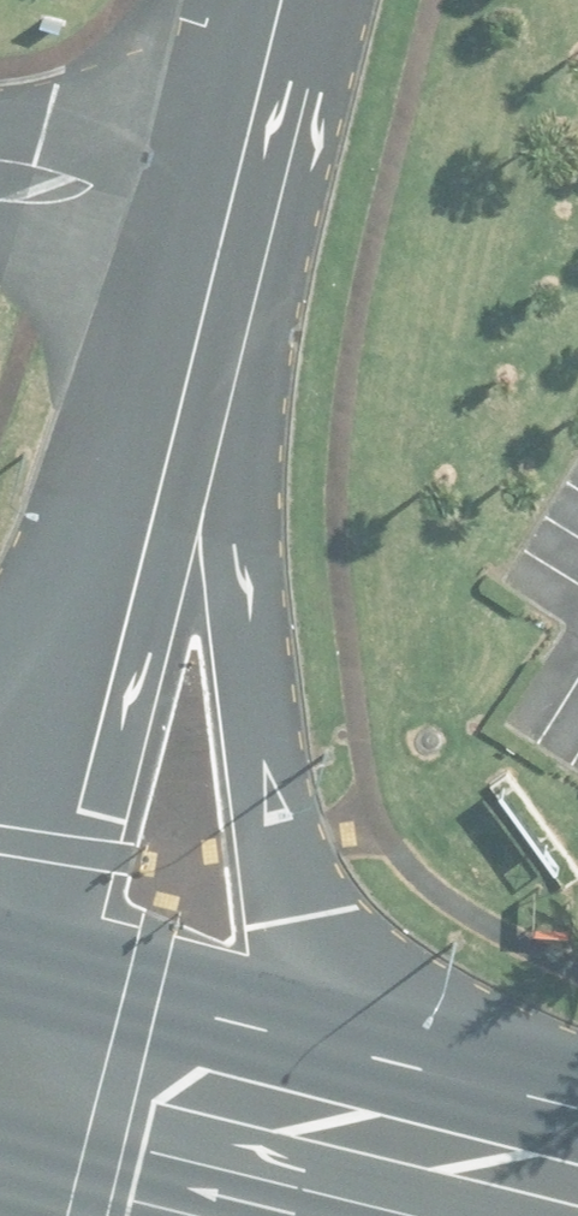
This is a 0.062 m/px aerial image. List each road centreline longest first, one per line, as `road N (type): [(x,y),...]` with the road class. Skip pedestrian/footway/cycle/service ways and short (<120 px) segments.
road 1 (primary): [(162,413),(249,630),(283,843),(302,902),(340,953),(517,1089),(577,1125)]
road 2 (primary): [(577,1189),(0,1048)]
road 3 (unclassified): [(162,413),(0,965)]
road 4 (unclassified): [(265,0),(162,413)]
road 5 (primary): [(0,654),(162,413)]

